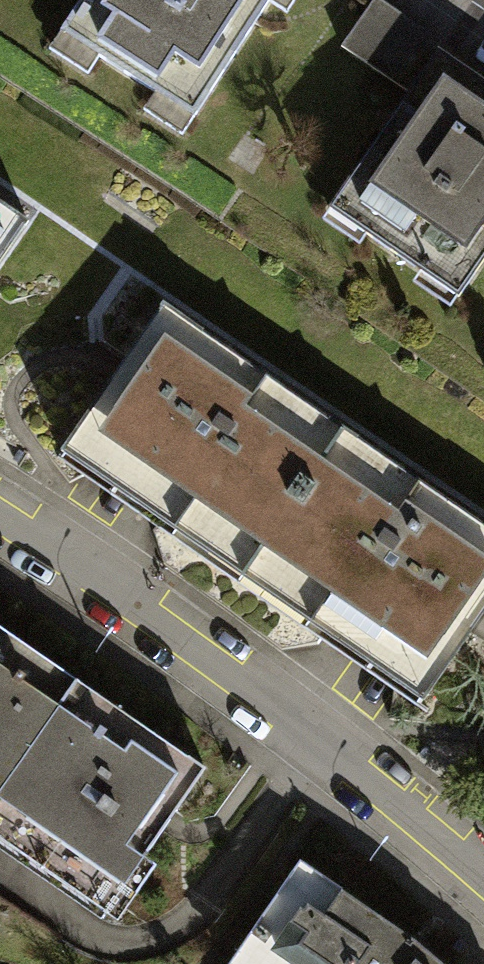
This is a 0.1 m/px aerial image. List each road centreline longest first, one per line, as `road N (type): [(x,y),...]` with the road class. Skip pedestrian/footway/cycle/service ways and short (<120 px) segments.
road 1 (residential): [(483,879),(264,702),(0,514)]

